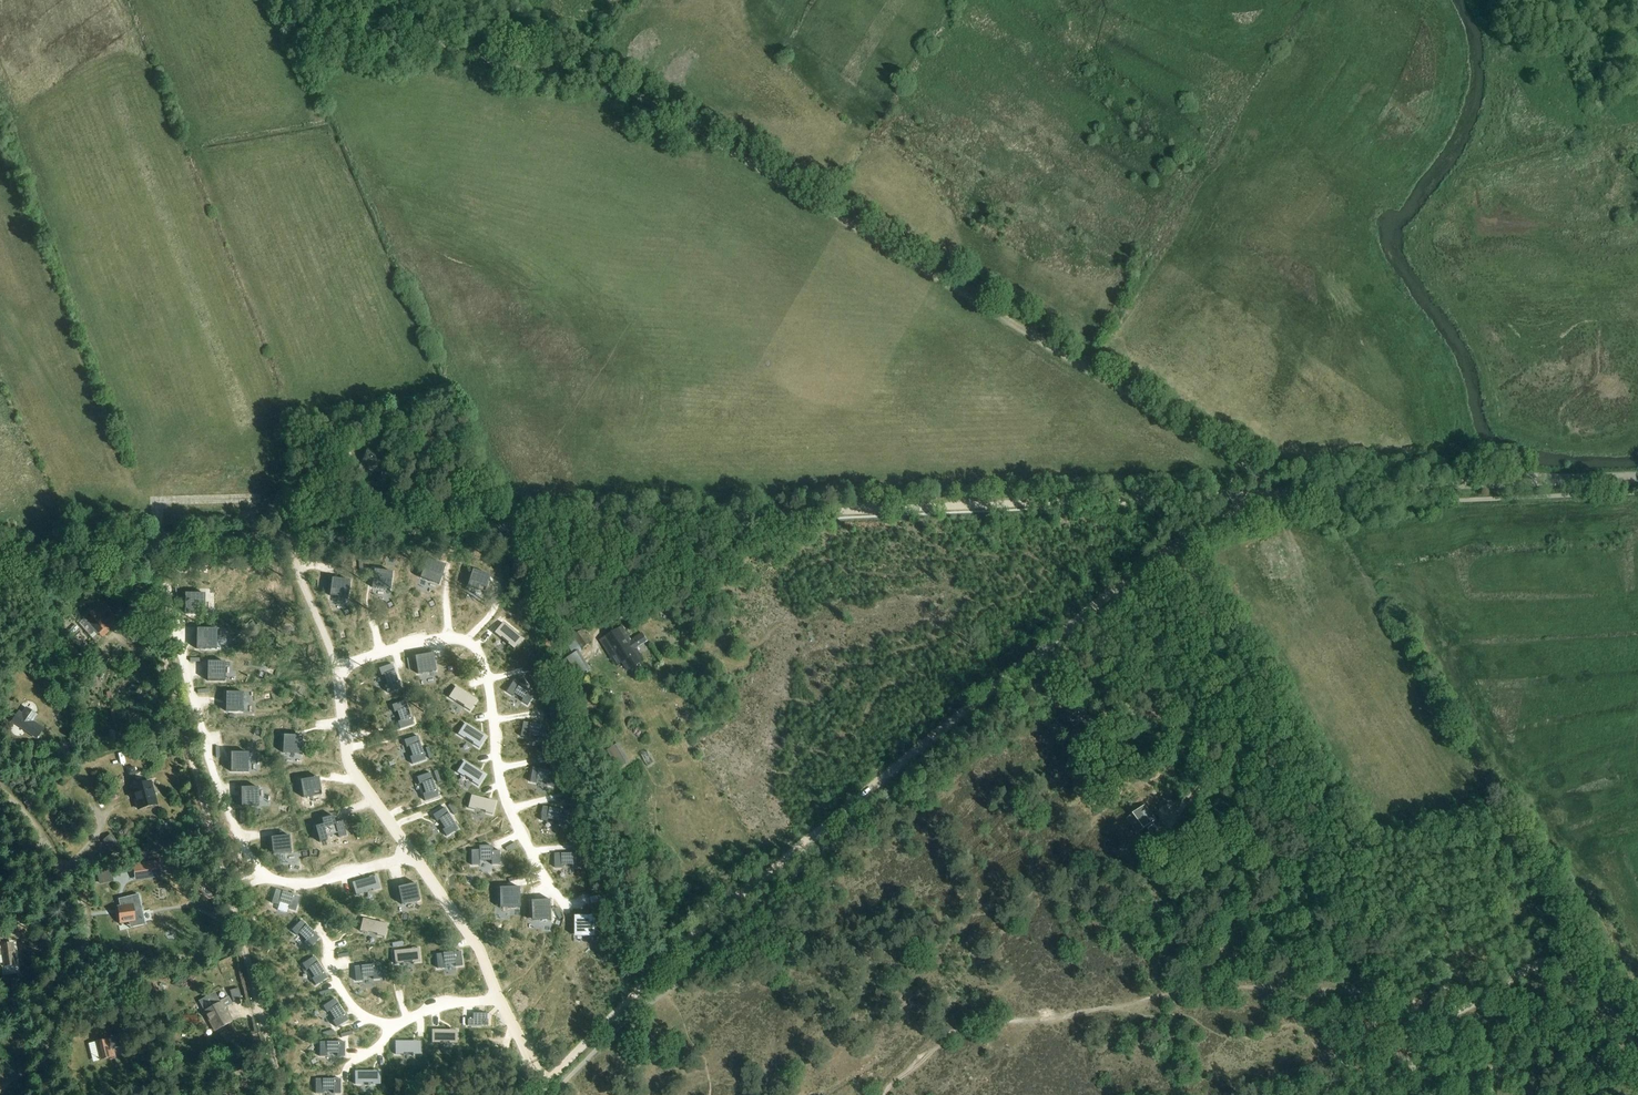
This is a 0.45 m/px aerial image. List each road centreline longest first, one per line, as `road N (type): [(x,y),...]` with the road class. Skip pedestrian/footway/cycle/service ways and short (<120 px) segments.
road 1 (track): [(0,554),(1236,496)]
road 2 (track): [(1268,494),(1247,465),(644,99),(584,74),(472,55),(438,40),(394,0)]
road 3 (track): [(533,1094),(711,922),(1168,548)]
road 4 (track): [(134,545),(283,1094)]
road 5 (track): [(1177,554),(1254,695),(1297,835),(1385,951),(1414,1009),(1450,1011)]
road 6 (track): [(1268,494),(1637,477)]
road 7 (track): [(48,1094),(41,1025),(78,967),(84,928),(44,844),(0,791)]
road 8 (track): [(1637,1057),(1588,983),(1558,961),(1543,959),(1450,1011)]

